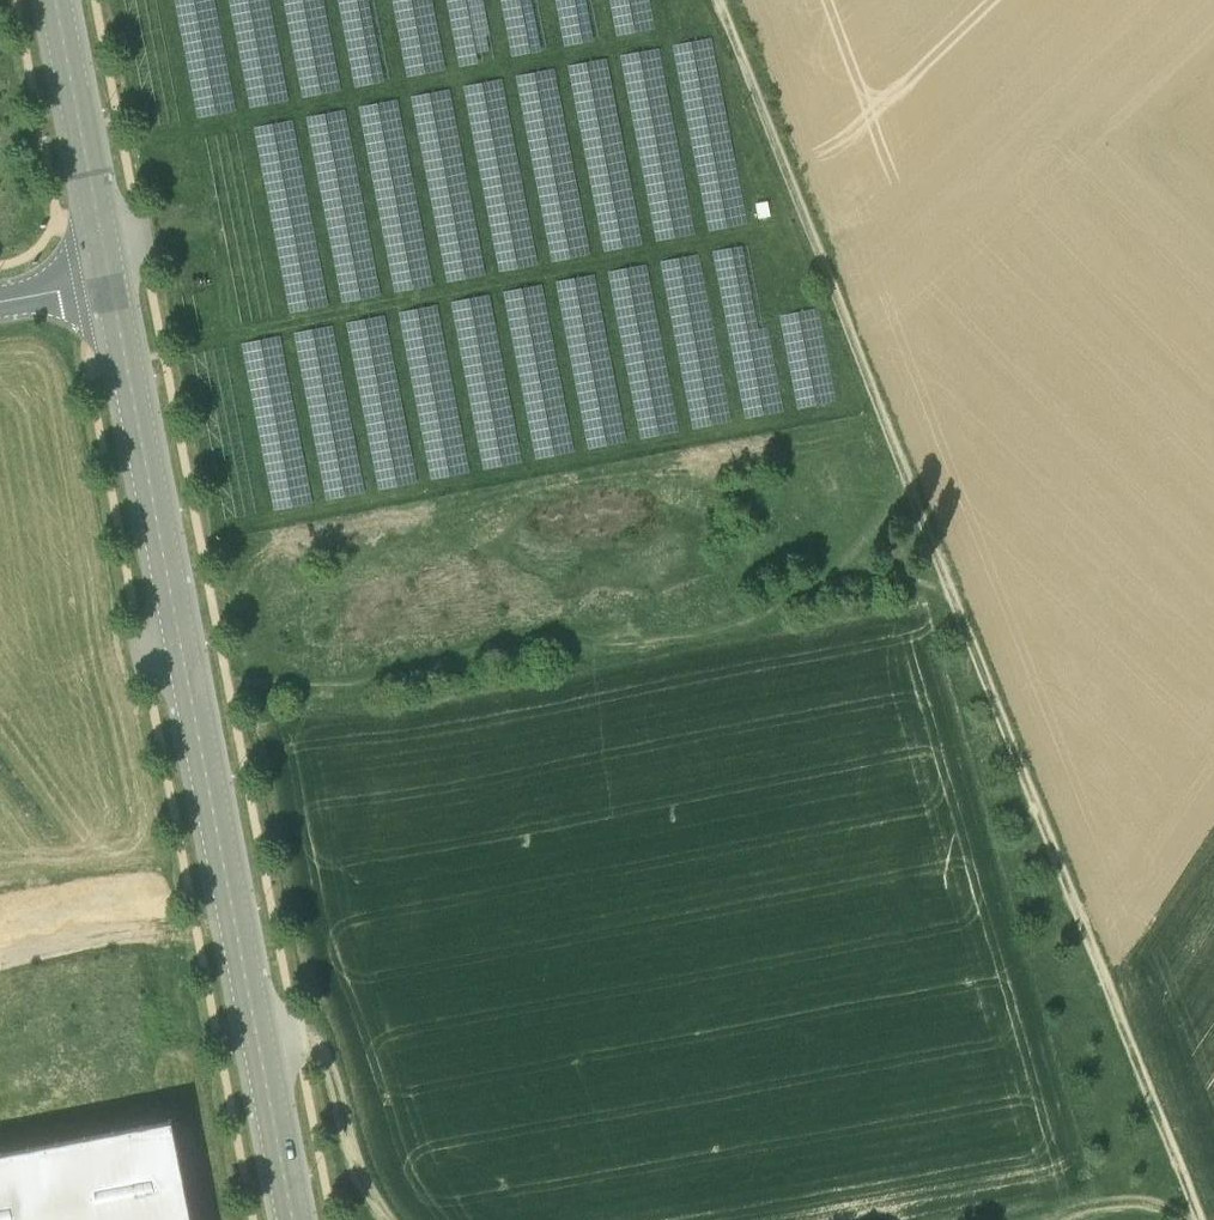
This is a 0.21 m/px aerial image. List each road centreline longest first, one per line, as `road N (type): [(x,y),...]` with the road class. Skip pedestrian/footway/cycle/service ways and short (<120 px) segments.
road 1 (track): [(1198,1219),(718,0)]
road 2 (tertiary): [(286,1219),(169,628),(110,278)]
road 3 (track): [(948,588),(894,579),(826,582),(706,635),(377,686),(178,677)]
road 4 (tertiary): [(110,278),(57,0)]
road 5 (track): [(228,924),(0,965)]
road 6 (track): [(826,582),(907,481)]

